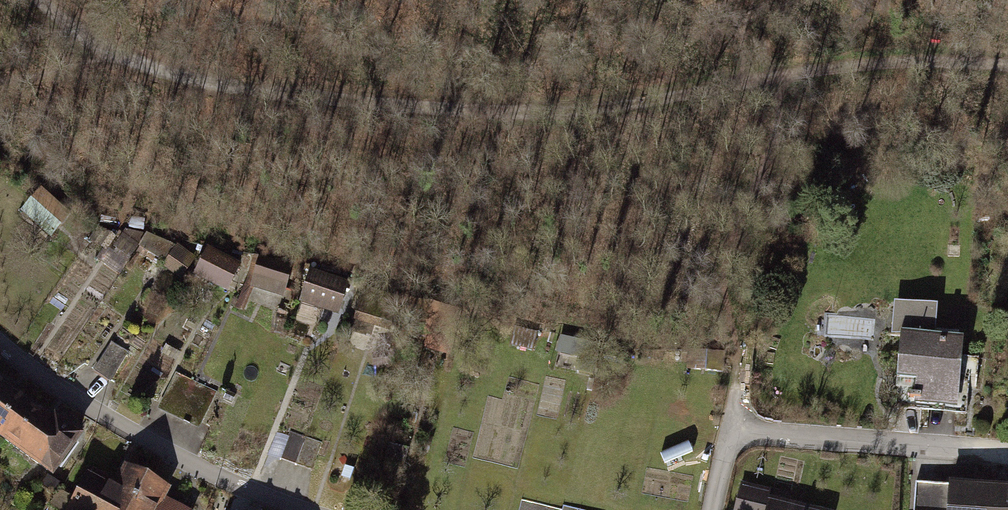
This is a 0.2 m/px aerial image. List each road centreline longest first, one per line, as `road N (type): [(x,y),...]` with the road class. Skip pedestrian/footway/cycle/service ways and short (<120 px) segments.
road 1 (track): [(1007,73),(904,61),(531,112),(253,92),(95,43),(55,0)]
road 2 (track): [(904,61),(766,228),(741,389)]
road 3 (residential): [(0,343),(71,397),(289,509)]
road 4 (residential): [(1007,454),(731,437)]

